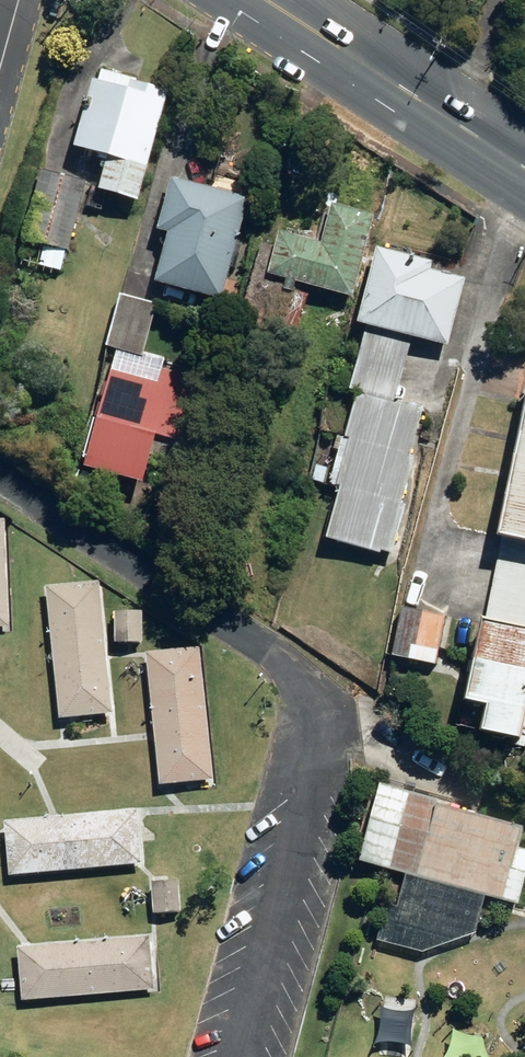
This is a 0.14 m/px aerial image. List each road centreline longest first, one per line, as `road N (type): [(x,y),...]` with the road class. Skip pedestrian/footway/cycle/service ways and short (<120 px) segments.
road 1 (secondary): [(524,170),(264,0)]

